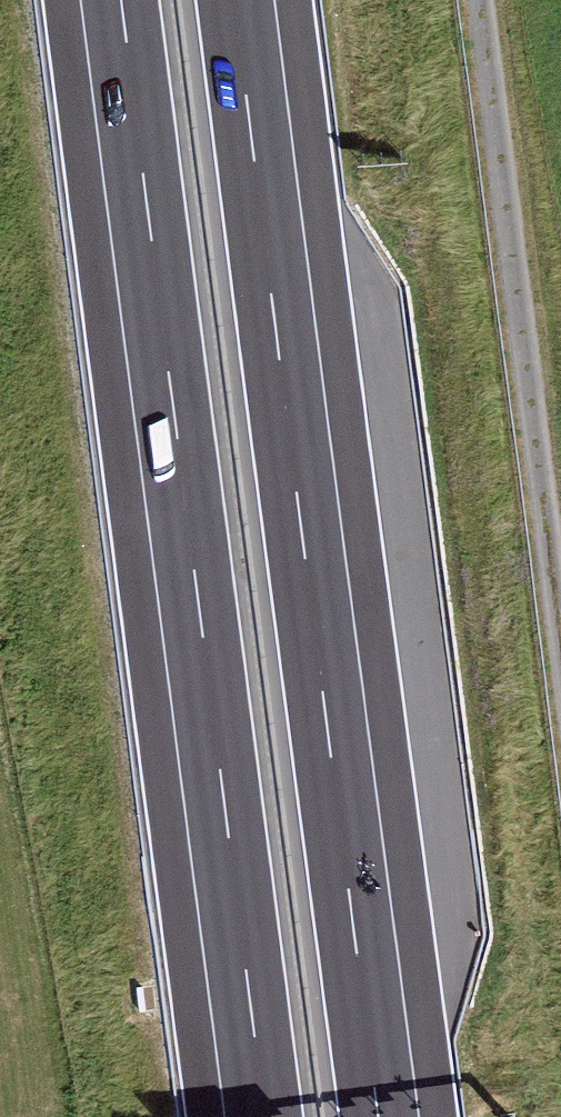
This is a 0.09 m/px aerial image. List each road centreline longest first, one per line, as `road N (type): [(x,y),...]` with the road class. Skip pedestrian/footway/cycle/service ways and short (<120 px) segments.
road 1 (motorway): [(121,0),(265,1116)]
road 2 (motorway): [(379,1116),(235,0)]
road 3 (track): [(481,0),(560,616)]

